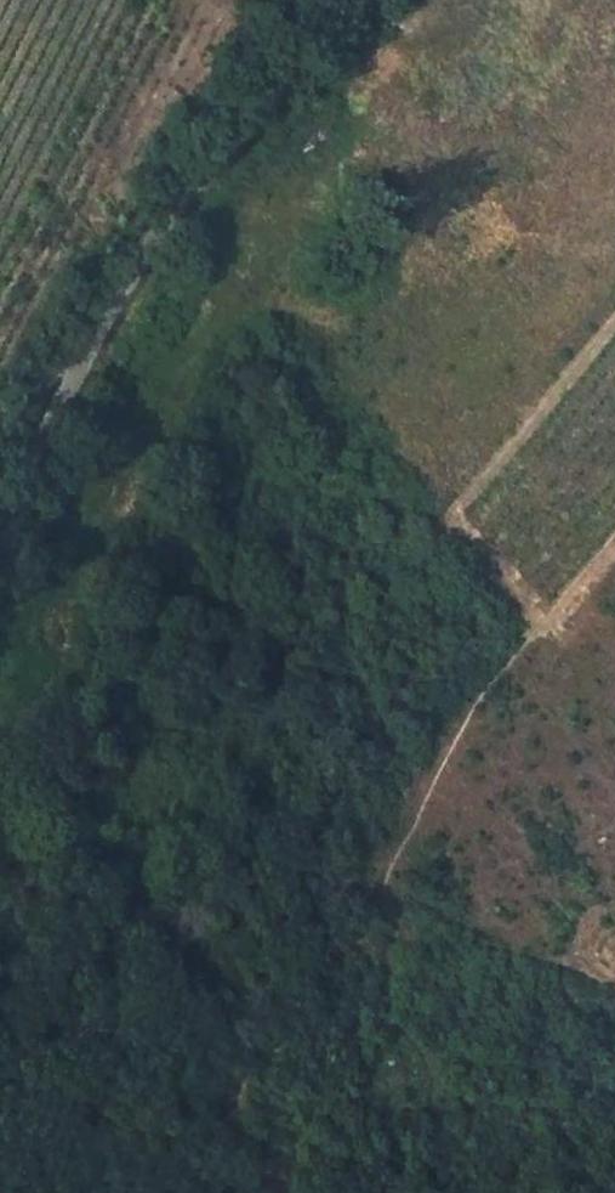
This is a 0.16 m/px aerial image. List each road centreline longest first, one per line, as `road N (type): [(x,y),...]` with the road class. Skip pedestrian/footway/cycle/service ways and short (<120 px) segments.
road 1 (unclassified): [(323,0),(277,83),(134,267),(80,361),(0,545)]
road 2 (track): [(614,544),(529,642),(456,750),(380,894)]

